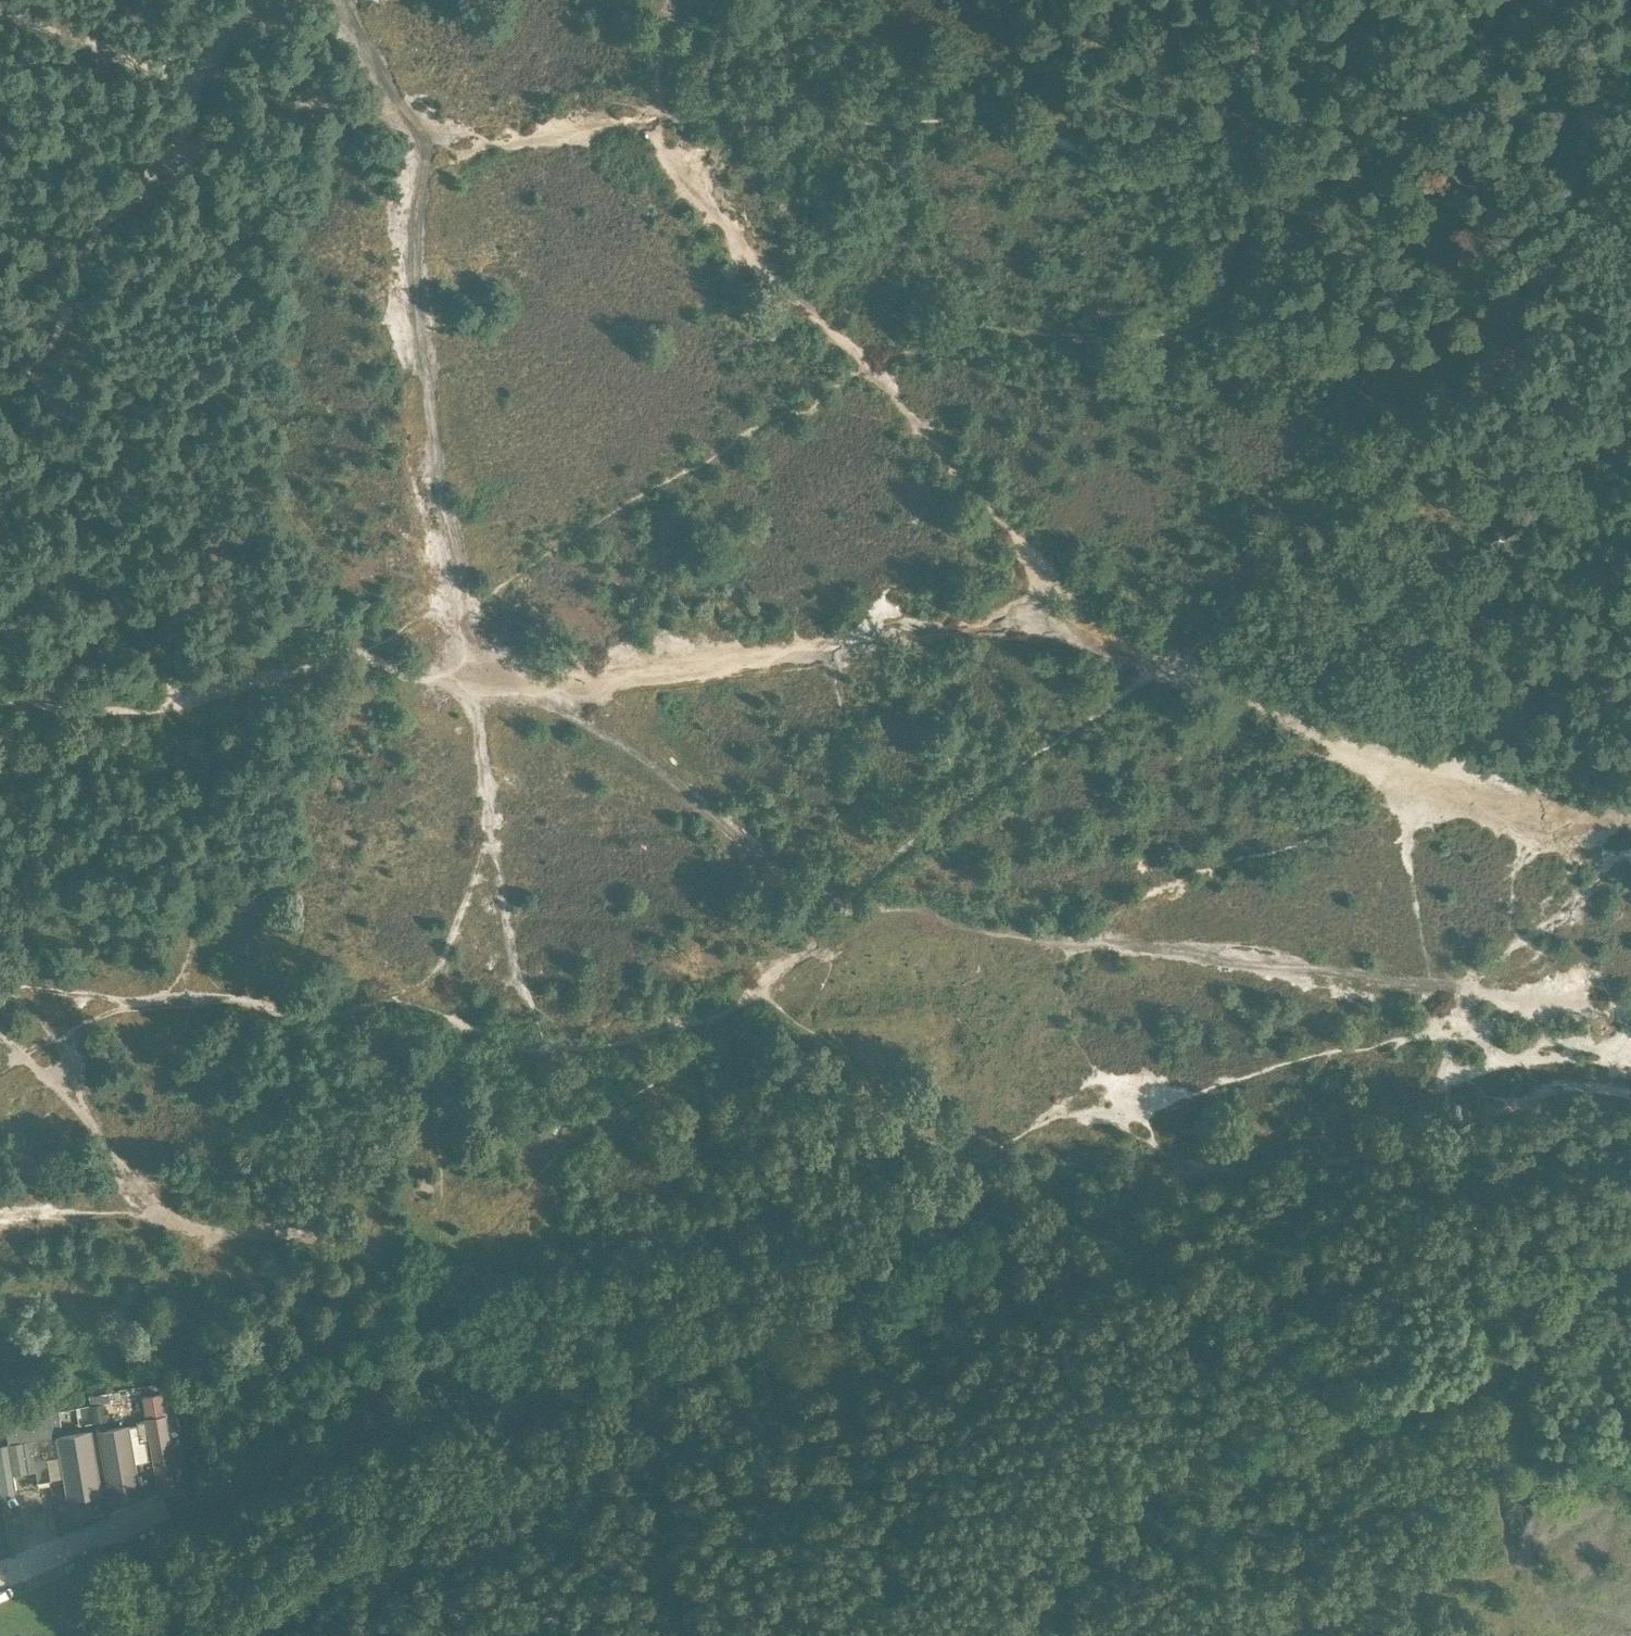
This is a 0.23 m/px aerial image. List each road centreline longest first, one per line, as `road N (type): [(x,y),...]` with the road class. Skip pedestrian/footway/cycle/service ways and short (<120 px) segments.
road 1 (track): [(359,1457),(637,1368)]
road 2 (residential): [(0,1584),(193,1511)]
road 3 (track): [(193,1511),(359,1457)]

